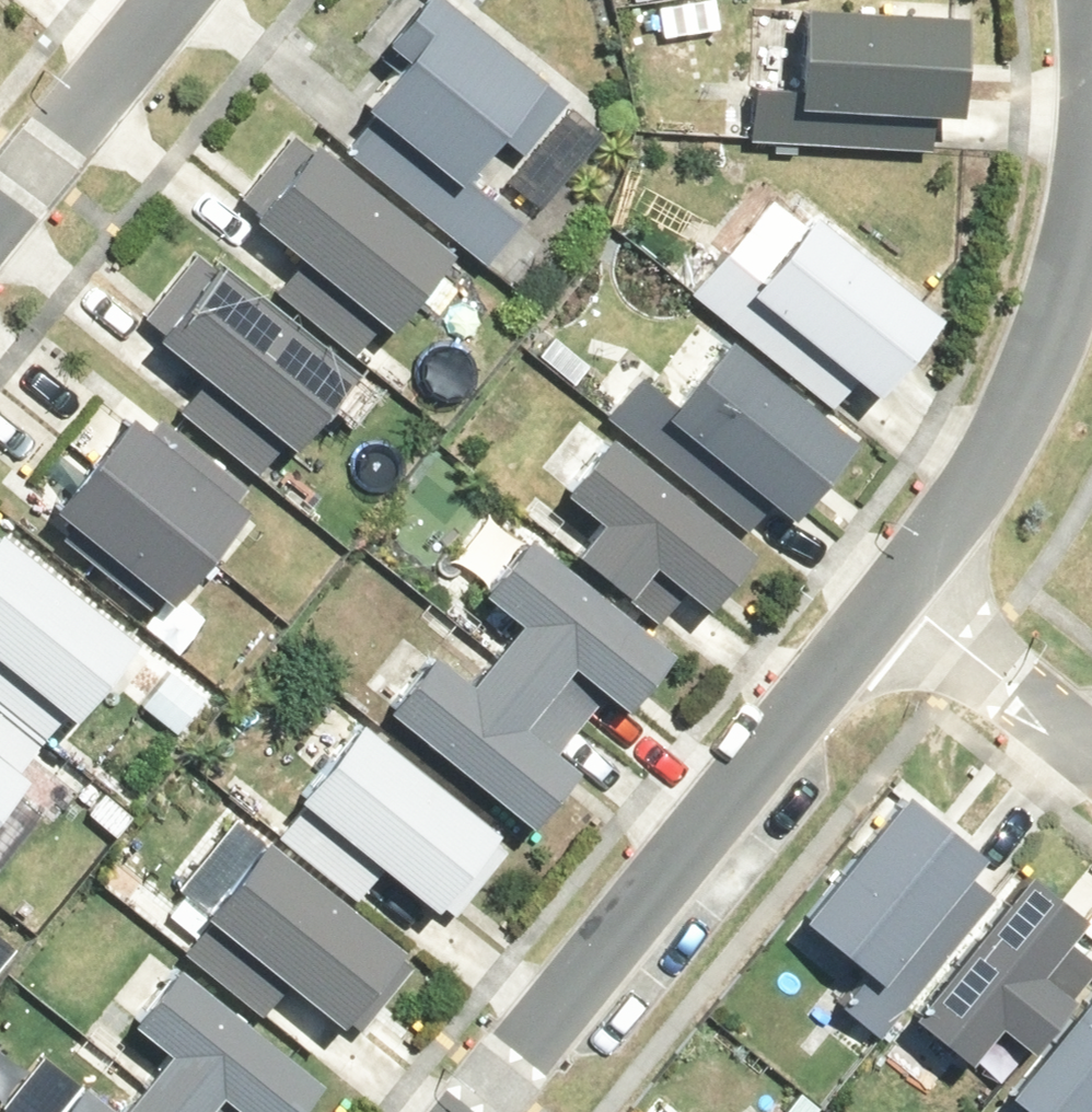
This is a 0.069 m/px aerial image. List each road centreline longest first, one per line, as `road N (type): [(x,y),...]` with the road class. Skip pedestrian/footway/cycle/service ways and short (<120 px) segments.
road 1 (residential): [(470,1111),(891,610)]
road 2 (residential): [(891,610),(975,500),(1080,232),(1091,78)]
road 3 (residential): [(188,0),(0,239)]
road 4 (residential): [(1091,763),(891,610)]

